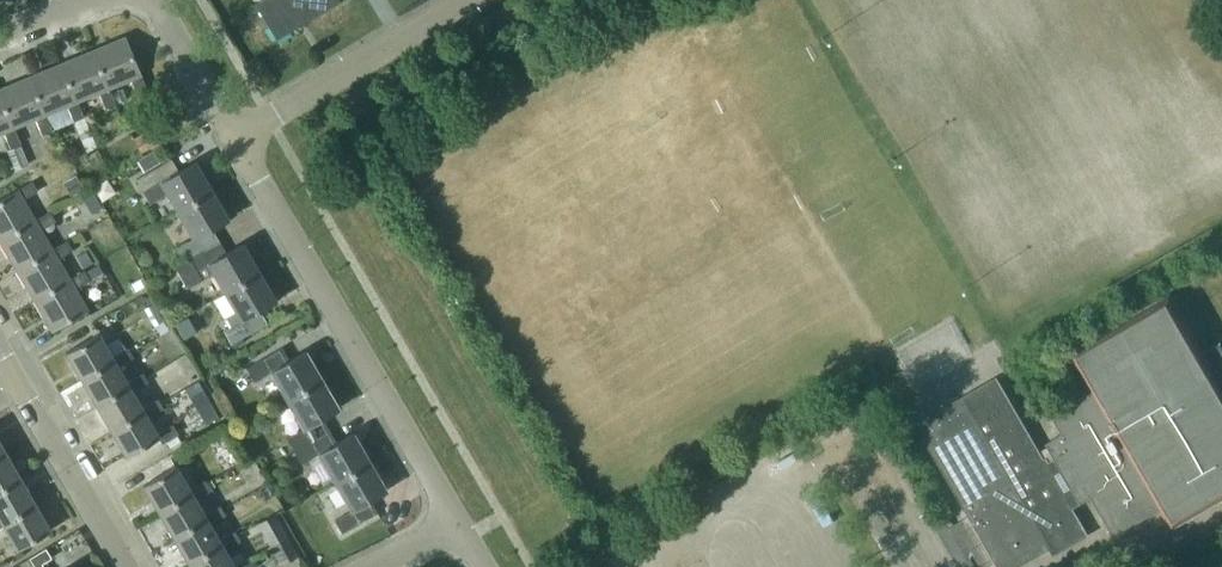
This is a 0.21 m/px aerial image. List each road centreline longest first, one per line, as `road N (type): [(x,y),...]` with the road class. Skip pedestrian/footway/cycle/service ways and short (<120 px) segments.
road 1 (residential): [(457,525),(236,144)]
road 2 (residential): [(236,144),(469,0)]
road 3 (residential): [(125,566),(0,352)]
road 4 (residential): [(236,144),(154,0)]

